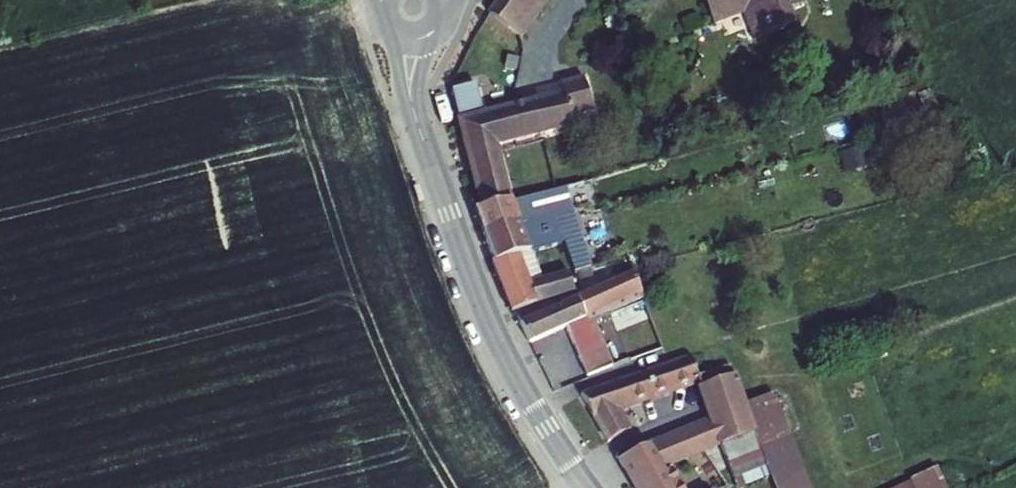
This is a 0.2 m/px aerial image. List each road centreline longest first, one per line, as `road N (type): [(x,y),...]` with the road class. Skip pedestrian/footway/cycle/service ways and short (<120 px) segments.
road 1 (tertiary): [(417,112),(502,348),(589,487)]

